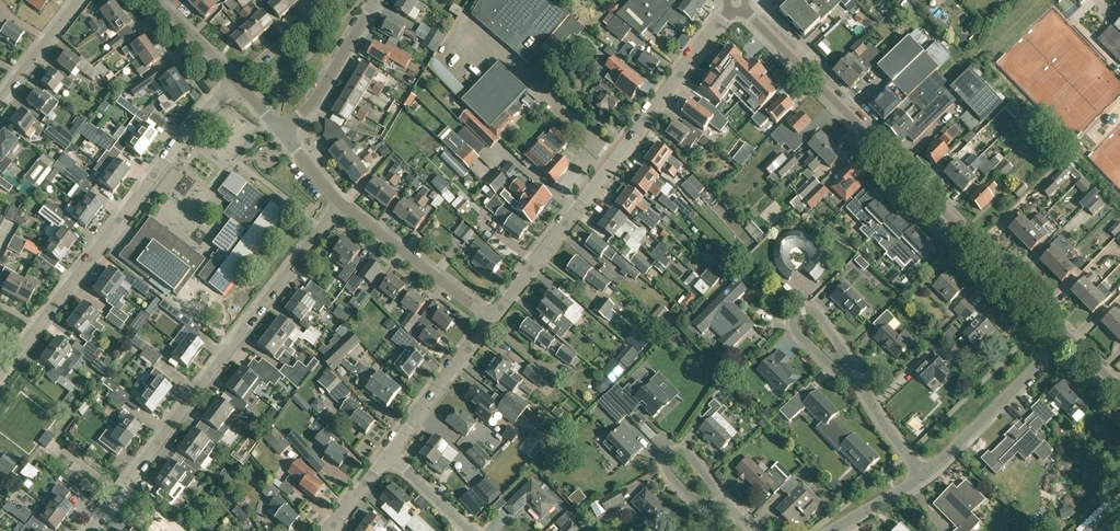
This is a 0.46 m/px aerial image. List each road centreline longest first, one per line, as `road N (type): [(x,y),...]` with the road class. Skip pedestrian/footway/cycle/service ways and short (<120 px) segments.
road 1 (tertiary): [(1069,336),(737,1)]
road 2 (residential): [(88,530),(340,202)]
road 3 (residential): [(490,318),(737,1)]
road 4 (residential): [(0,369),(195,120),(234,82)]
road 5 (residential): [(923,476),(1069,336)]
road 6 (residential): [(490,318),(340,202)]
road 7 (residential): [(389,455),(490,318)]
road 8 (residential): [(281,128),(308,109),(374,0)]
road 9 (residential): [(855,374),(840,372),(798,334),(795,319),(815,312),(837,342)]
road 10 (residential): [(724,497),(694,498),(676,483),(669,455),(680,448),(704,475)]
road 11 (residential): [(0,101),(79,0)]
road 12 (residential): [(234,82),(327,0)]
road 13 (residential): [(855,374),(923,476)]

